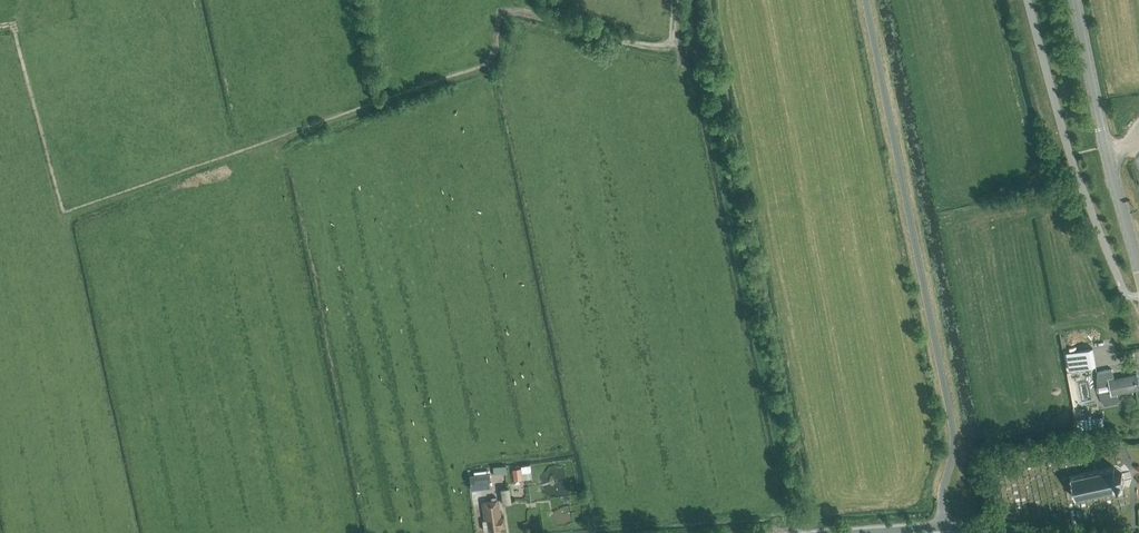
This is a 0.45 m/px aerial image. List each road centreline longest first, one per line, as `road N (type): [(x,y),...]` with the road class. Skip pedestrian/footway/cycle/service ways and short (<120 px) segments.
road 1 (unclassified): [(943,526),(955,428),(865,0)]
road 2 (tertiary): [(1138,265),(1075,0)]

